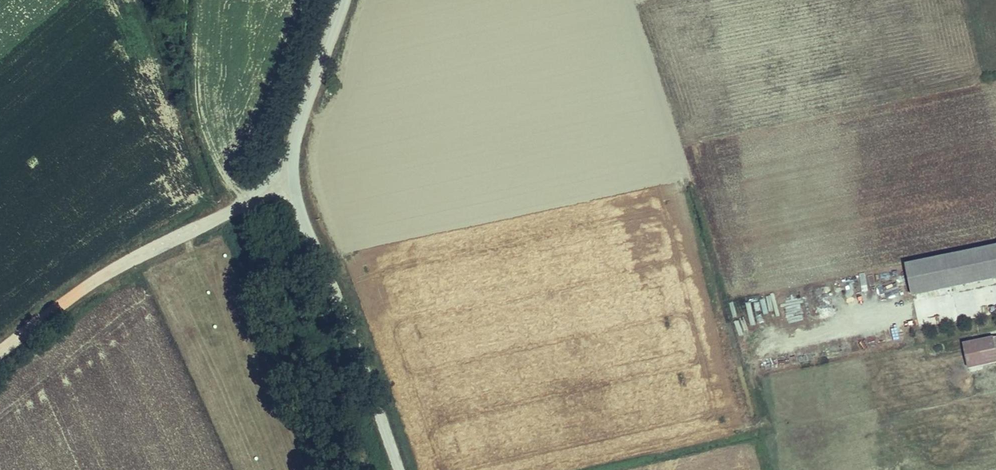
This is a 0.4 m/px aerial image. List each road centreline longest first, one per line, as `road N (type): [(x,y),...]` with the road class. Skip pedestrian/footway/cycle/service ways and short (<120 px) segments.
road 1 (tertiary): [(345,0),(304,109),(290,177),(399,469)]

